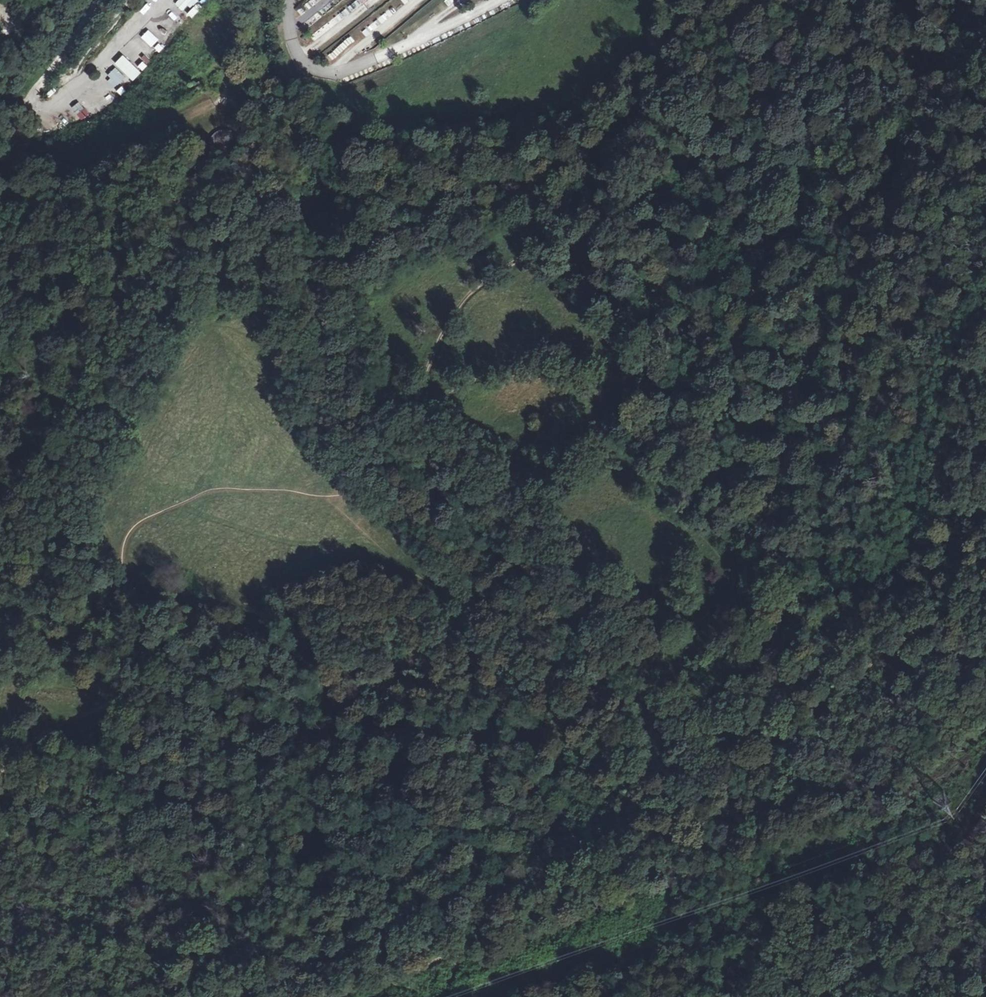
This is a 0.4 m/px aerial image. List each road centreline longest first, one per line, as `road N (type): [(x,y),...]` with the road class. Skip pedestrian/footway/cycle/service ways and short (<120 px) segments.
road 1 (track): [(657,55),(629,145),(550,242),(475,291),(445,325),(415,421)]
road 2 (track): [(105,0),(0,136)]
road 3 (track): [(45,120),(131,0)]
road 4 (track): [(841,996),(882,960),(916,891)]

